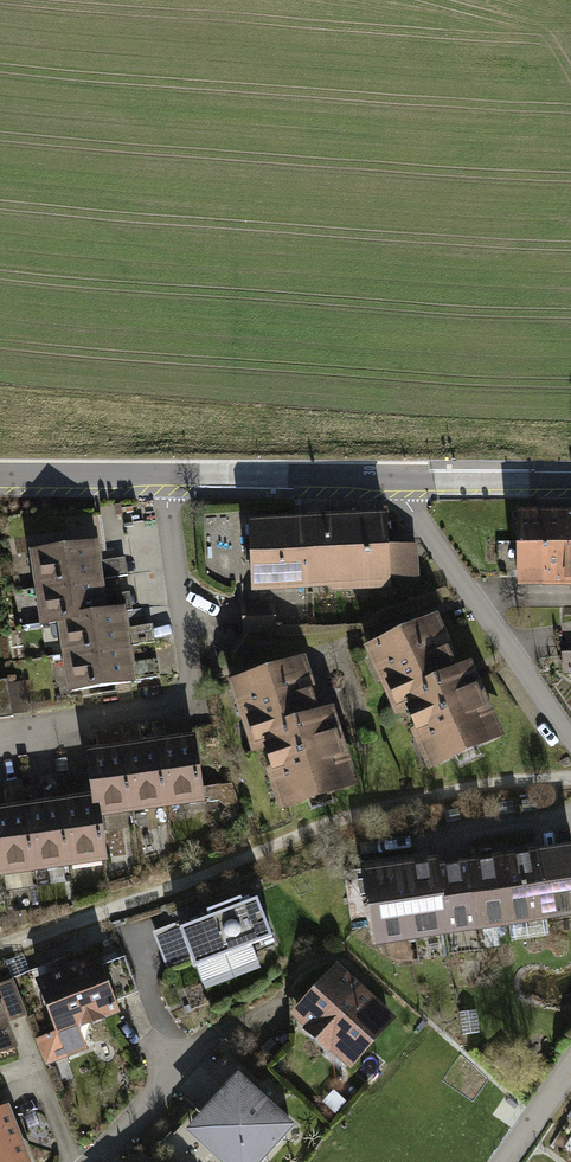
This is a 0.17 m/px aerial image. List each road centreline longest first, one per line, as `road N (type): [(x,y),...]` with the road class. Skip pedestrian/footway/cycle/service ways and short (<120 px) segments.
road 1 (tertiary): [(0,479),(399,479)]
road 2 (residential): [(399,479),(570,743)]
road 3 (tertiary): [(399,479),(570,479)]

